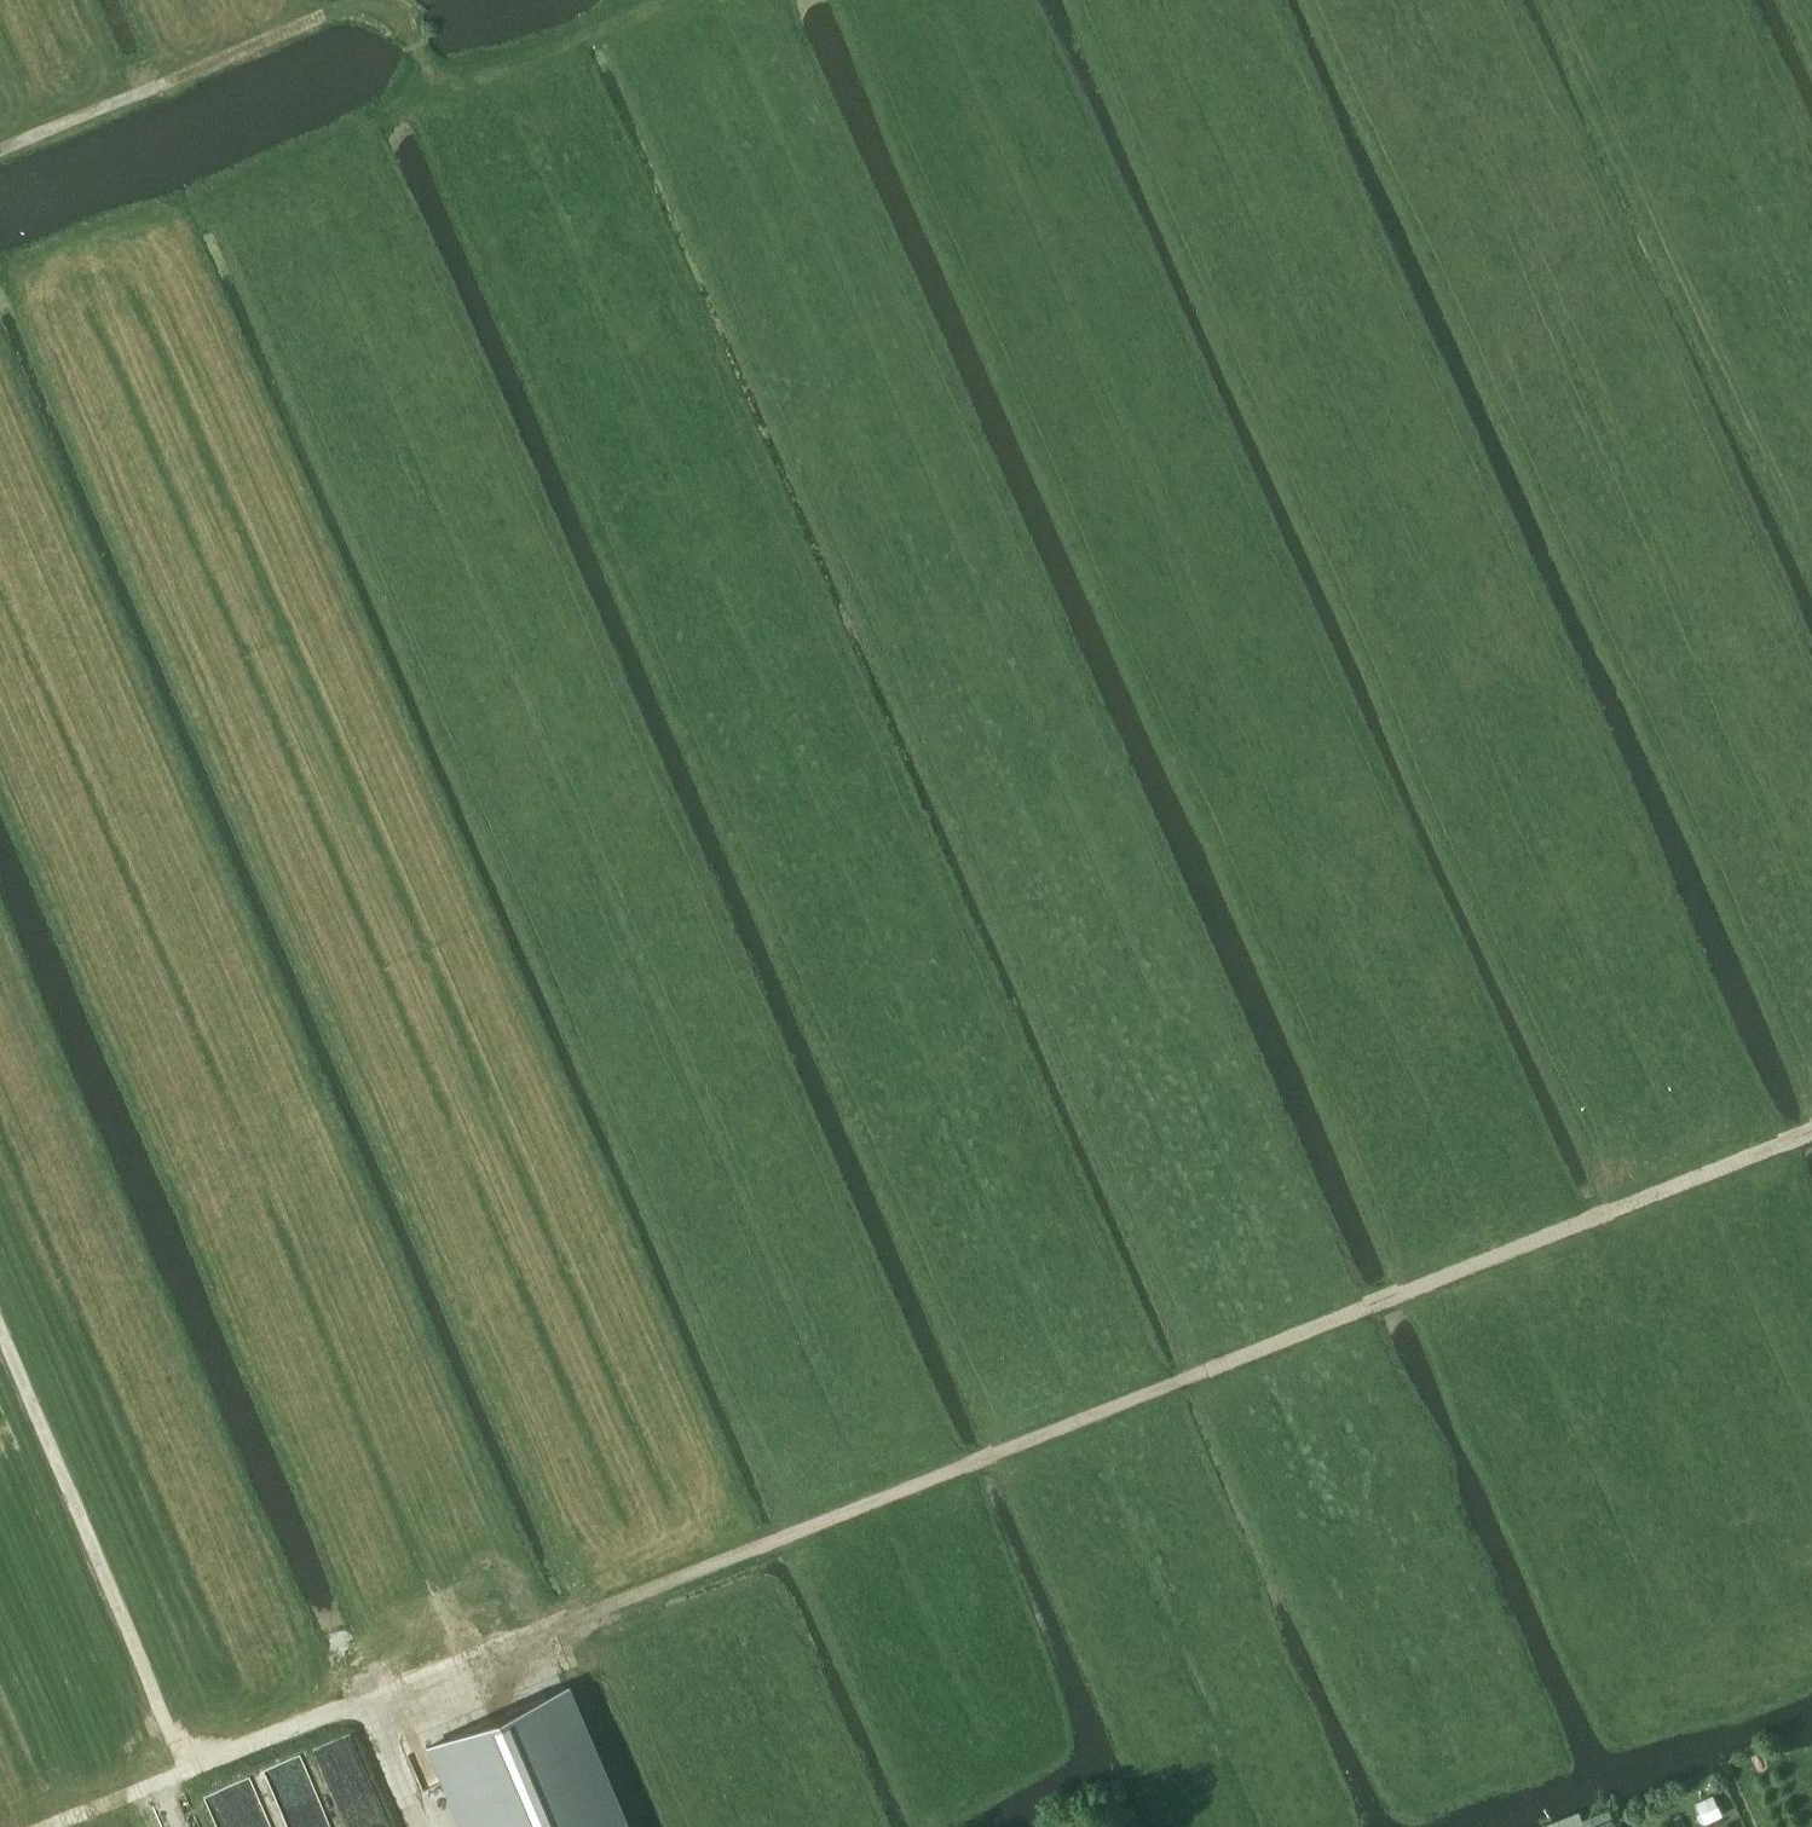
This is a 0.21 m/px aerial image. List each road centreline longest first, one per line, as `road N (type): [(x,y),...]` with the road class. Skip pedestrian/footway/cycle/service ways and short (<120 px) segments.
road 1 (track): [(0,150),(352,4),(395,3),(439,77),(475,77),(669,0)]
road 2 (track): [(220,1826),(188,1770),(0,1327)]

